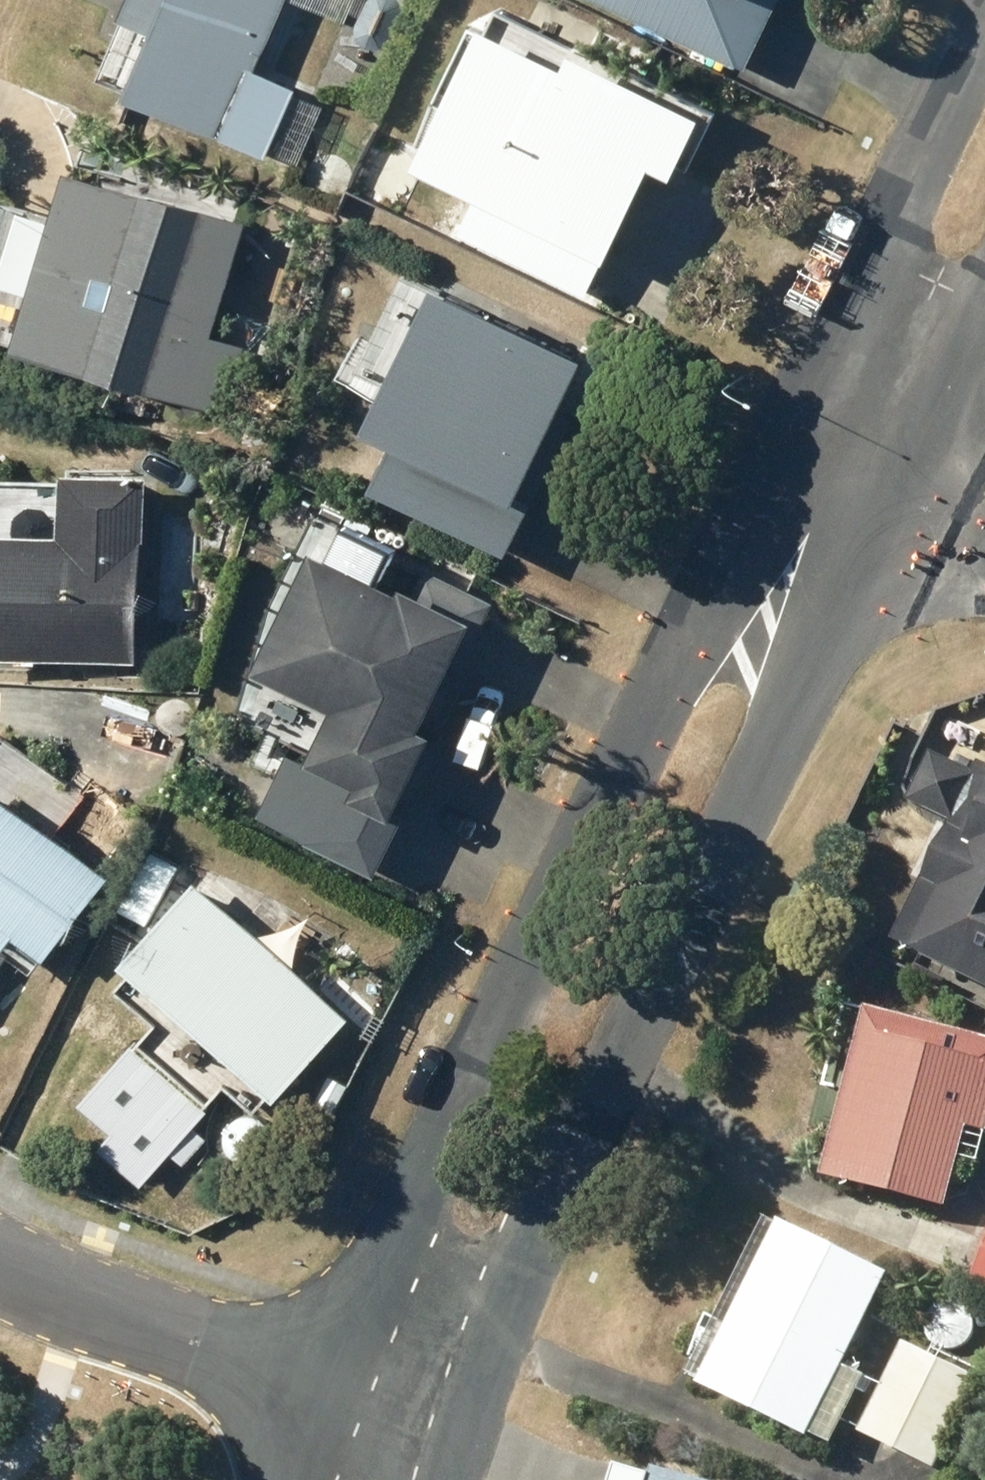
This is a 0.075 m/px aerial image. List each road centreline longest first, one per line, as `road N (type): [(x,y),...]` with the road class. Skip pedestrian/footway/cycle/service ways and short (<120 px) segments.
road 1 (residential): [(307,1391),(804,405)]
road 2 (residential): [(892,458),(445,1443)]
road 3 (residential): [(804,405),(984,31)]
road 4 (residential): [(307,1391),(0,1244)]
road 5 (residential): [(984,273),(892,458)]
road 6 (residential): [(445,1443),(307,1391)]

